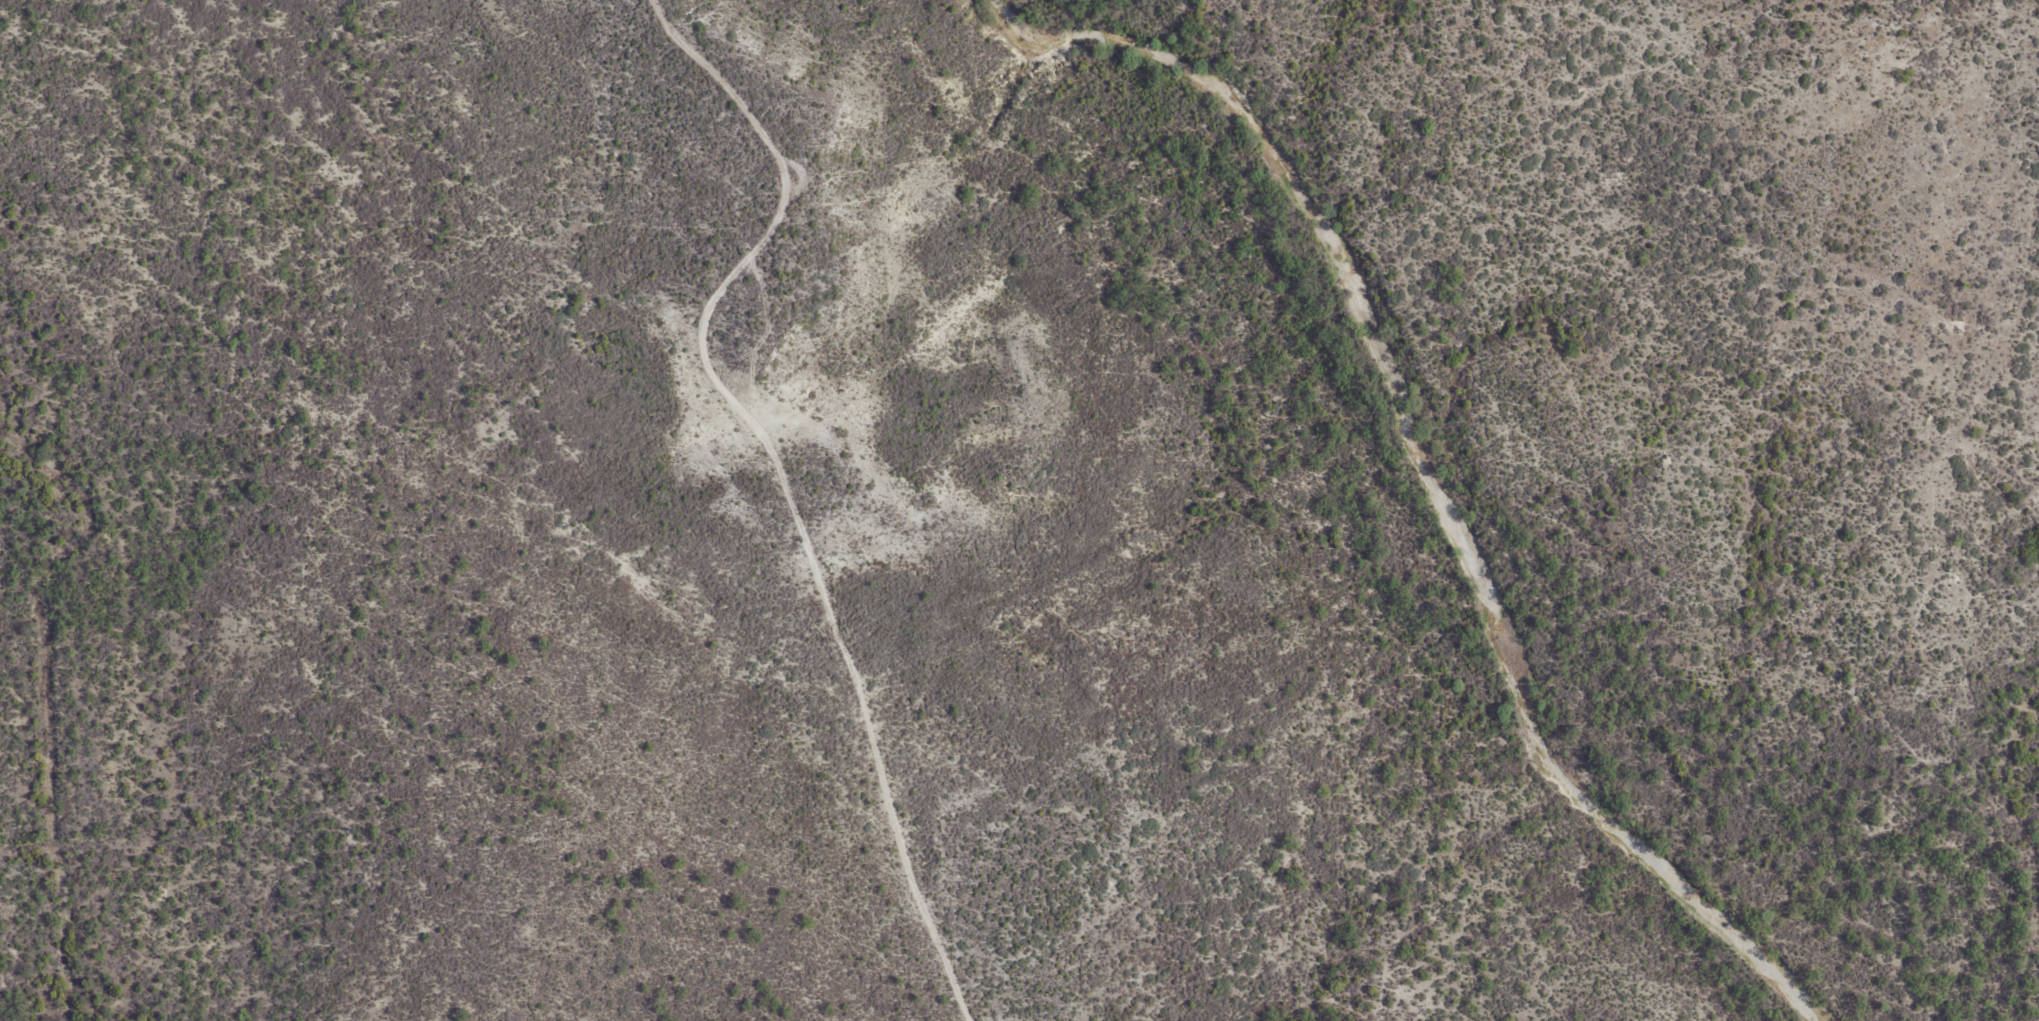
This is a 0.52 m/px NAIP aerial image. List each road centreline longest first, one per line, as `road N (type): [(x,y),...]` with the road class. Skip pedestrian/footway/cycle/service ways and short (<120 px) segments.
road 1 (residential): [(971,1020),(885,716),(747,418),(708,291),(712,105),(651,0)]

